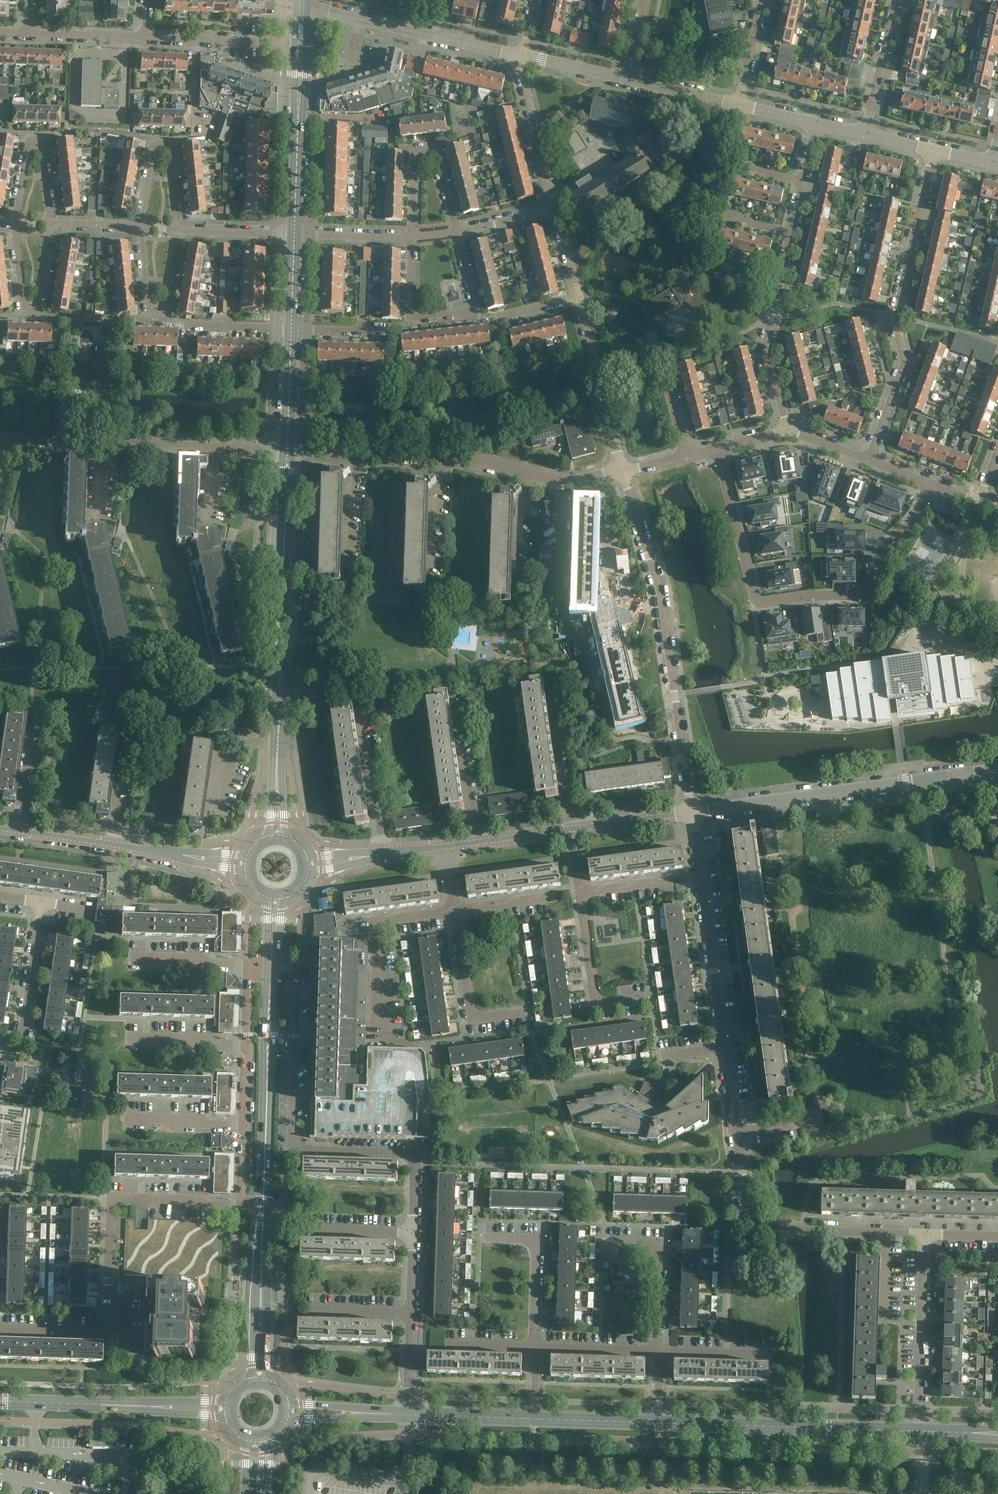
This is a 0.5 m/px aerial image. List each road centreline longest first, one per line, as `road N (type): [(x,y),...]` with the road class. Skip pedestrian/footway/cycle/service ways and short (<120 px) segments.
road 1 (residential): [(929,1234),(769,1228),(746,1215),(691,812)]
road 2 (residential): [(722,447),(754,595),(763,603),(865,595),(929,481)]
road 3 (residential): [(691,812),(658,582),(619,472)]
road 4 (residential): [(870,459),(904,370),(895,316),(933,149)]
road 5 (tertiary): [(279,738),(288,453)]
road 6 (residential): [(120,1338),(120,1300),(108,1294),(110,1201),(239,1208)]
road 7 (unclassified): [(956,777),(691,812)]
road 8 (tertiary): [(923,1430),(661,1422)]
road 9 (residential): [(412,237),(410,327),(480,317),(458,233)]
road 10 (tertiary): [(262,1209),(272,966)]
road 11 (residential): [(525,57),(316,11)]
road 12 (residential): [(789,430),(769,343),(791,230)]
road 13 (residential): [(290,1147),(410,1150),(414,1233)]
road 14 (residential): [(290,1147),(297,972),(272,966)]
road 15 (residential): [(458,233),(437,147),(417,149),(412,237)]
road 16 (residential): [(929,1234),(923,1430)]
road 17 (tertiary): [(296,235),(302,41)]
road 18 (residential): [(142,225),(150,314),(163,315),(176,231)]
road 19 (residential): [(50,224),(41,141),(30,141),(16,226)]
road 20 (residential): [(16,226),(23,307),(36,308),(50,224)]
road 21 (residential): [(619,472),(577,298)]
road 22 (residential): [(176,231),(171,151),(164,145),(152,158),(142,225)]
road 23 (residential): [(526,1012),(467,1022),(454,908)]
road 24 (residential): [(648,997),(597,1005),(580,891)]
road 25 (residential): [(661,1351),(663,1247),(603,1245)]
road 26 (residential): [(536,1347),(535,1240),(480,1237)]
road 27 (residential): [(555,209),(528,108),(525,57)]
road 28 (residential): [(481,843),(462,695)]
road 29 (tertiary): [(271,1379),(261,1235)]
road 30 (residential): [(572,830),(549,688)]
road 31 (tertiary): [(261,1235),(250,1377)]
road 32 (residential): [(284,41),(144,36)]
road 33 (residential): [(379,857),(363,718)]
road 34 (residential): [(22,1041),(39,905)]
road 35 (residential): [(865,133),(896,0)]
road 36 (residential): [(432,589),(446,455)]
road 37 (residential): [(514,604),(526,472)]
road 38 (tertiary): [(535,1421),(409,1412)]
road 39 (tertiary): [(661,1422),(535,1421)]
road 40 (residential): [(661,1351),(536,1347)]
road 41 (tertiary): [(288,453),(291,329)]
road 42 (residential): [(387,1039),(376,919)]
road 43 (unclassified): [(691,812),(572,830)]

